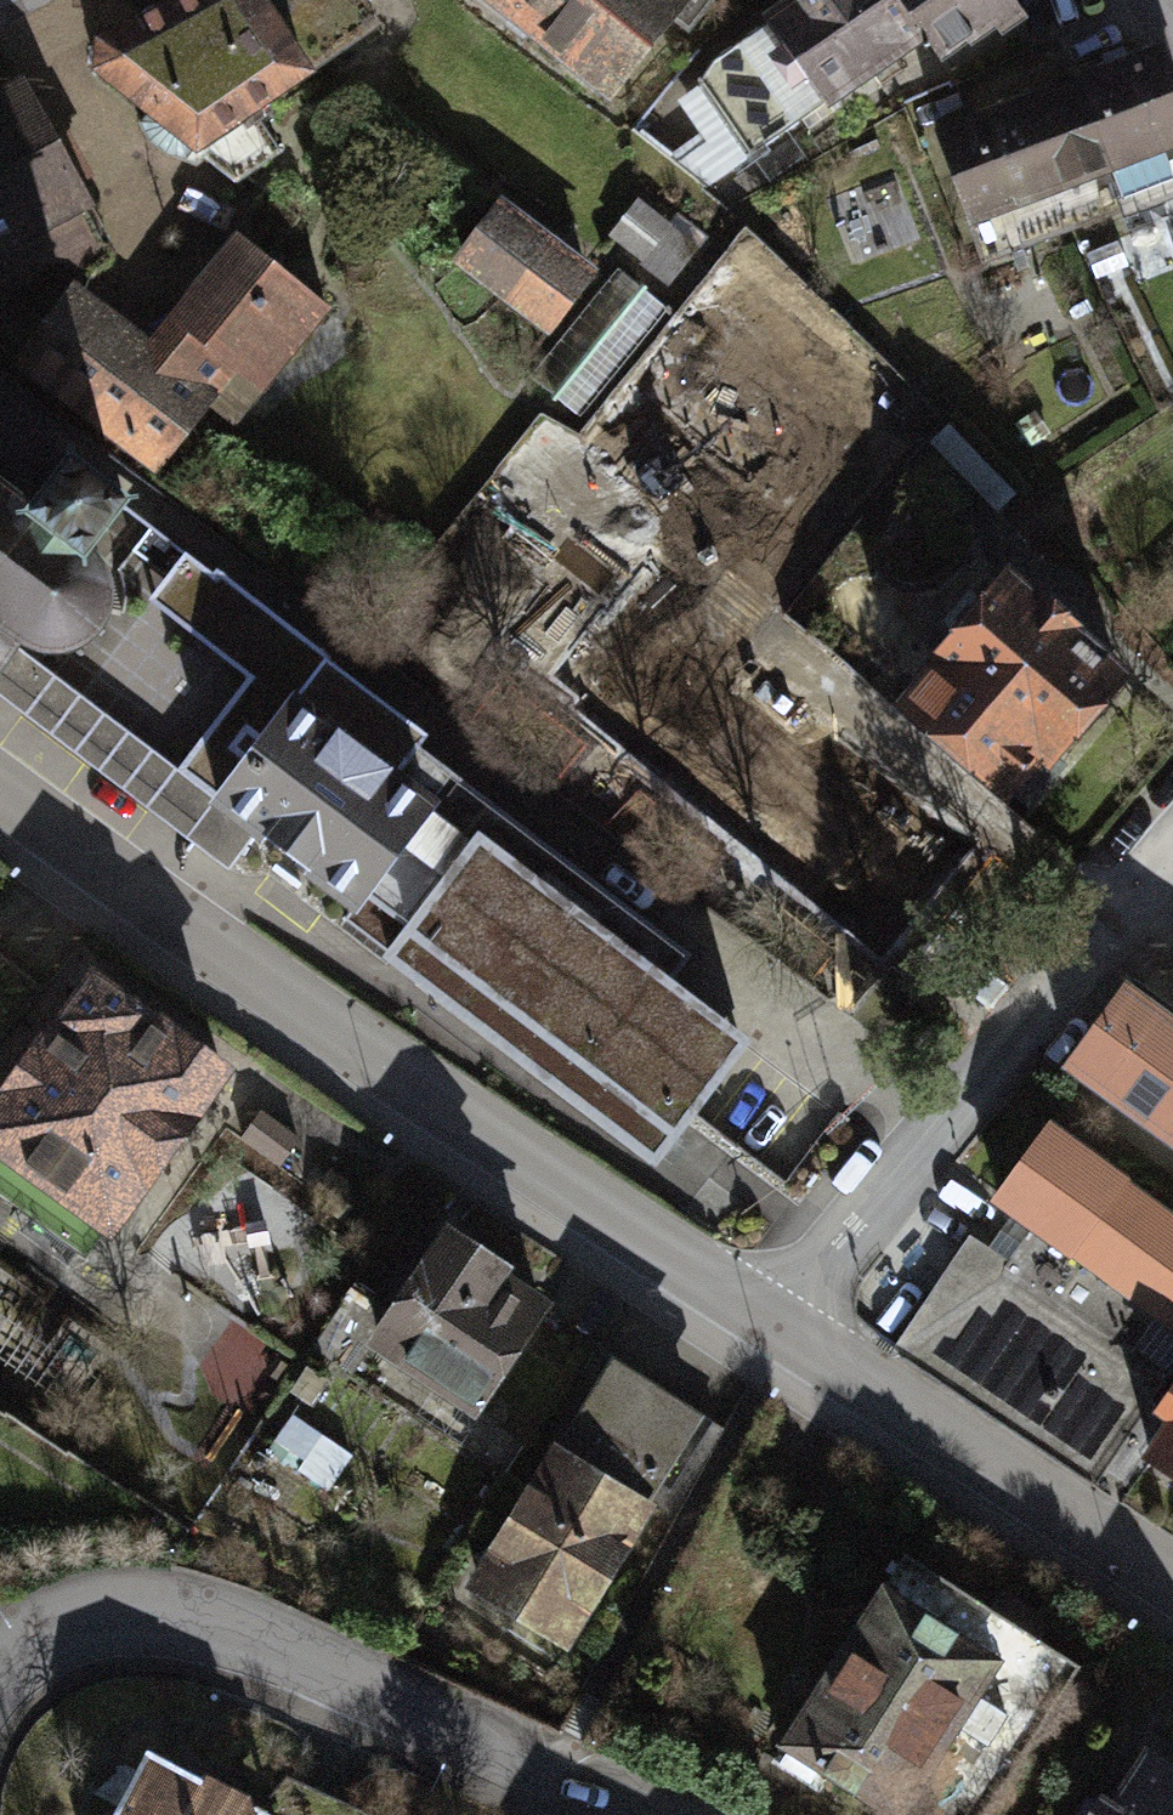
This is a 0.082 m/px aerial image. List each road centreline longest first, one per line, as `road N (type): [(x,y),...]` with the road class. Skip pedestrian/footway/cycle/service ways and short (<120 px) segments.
road 1 (residential): [(0,785),(279,988),(776,1323)]
road 2 (residential): [(648,1814),(227,1621),(143,1608),(76,1623),(0,1670)]
road 3 (residential): [(776,1323),(1172,857)]
road 4 (residential): [(776,1323),(1172,1579)]

